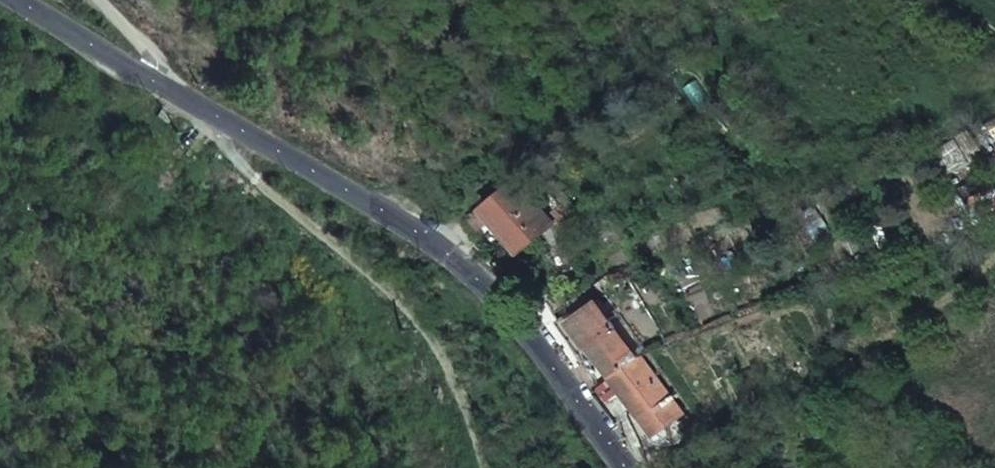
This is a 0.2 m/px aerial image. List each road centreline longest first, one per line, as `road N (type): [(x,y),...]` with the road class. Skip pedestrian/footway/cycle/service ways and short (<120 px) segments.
road 1 (tertiary): [(177,93),(439,245),(487,288),(629,467)]
road 2 (tertiary): [(19,0),(177,93)]
road 3 (unclassified): [(102,0),(177,93)]

